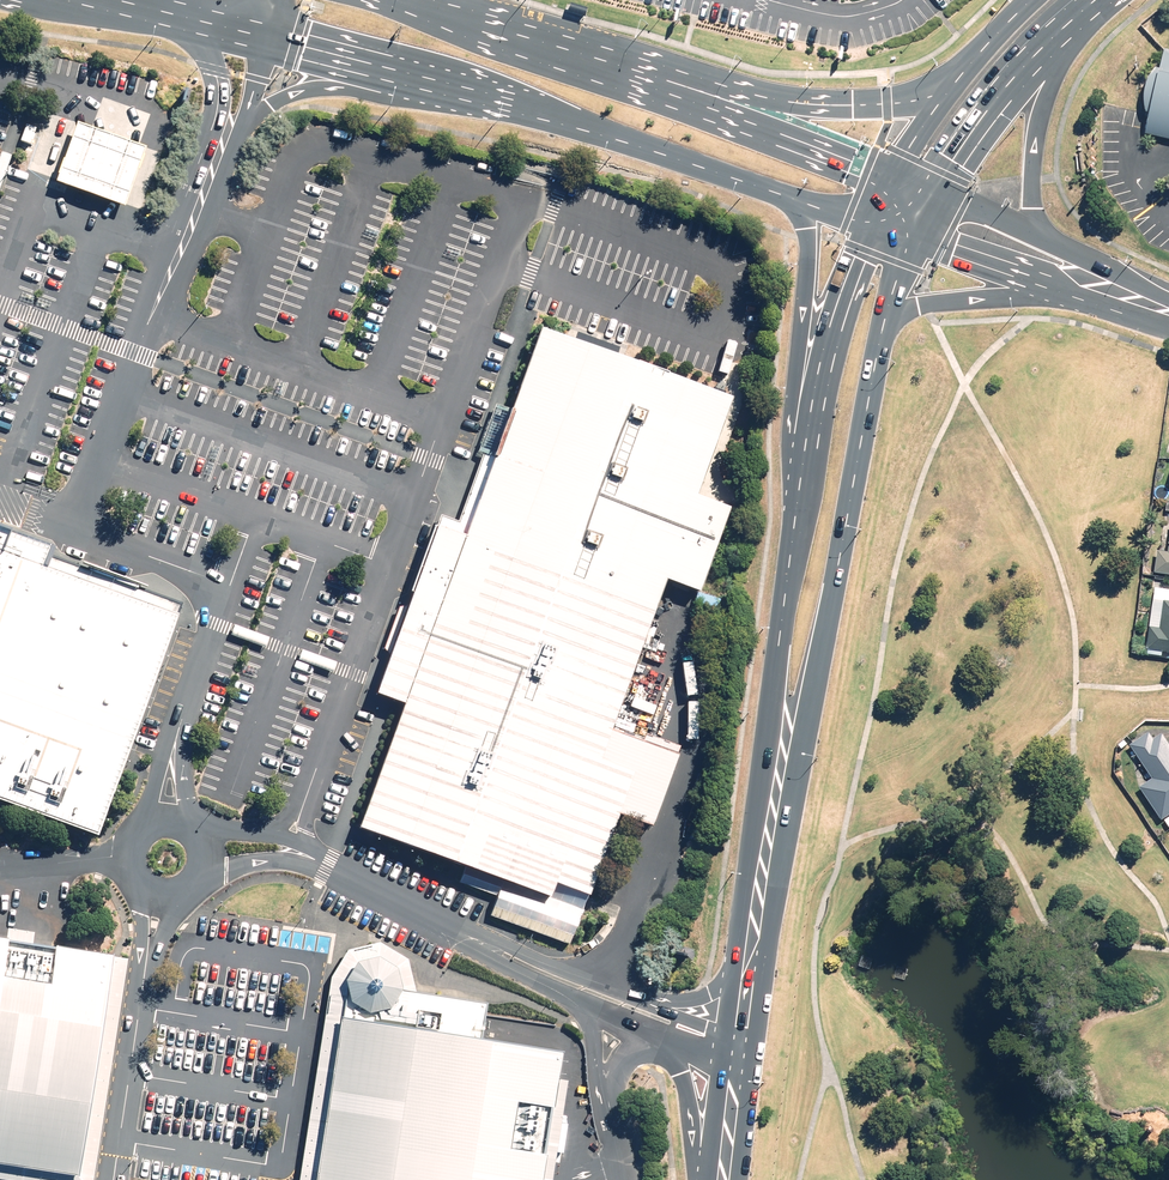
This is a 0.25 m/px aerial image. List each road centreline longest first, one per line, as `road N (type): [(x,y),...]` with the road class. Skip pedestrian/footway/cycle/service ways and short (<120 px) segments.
road 1 (secondary): [(885,320),(814,693),(776,781)]
road 2 (primary): [(450,87),(348,85),(281,98),(230,147),(220,77),(196,15)]
road 3 (primary): [(798,200),(450,87)]
road 4 (primary): [(627,82),(734,96),(954,87)]
road 5 (primary): [(800,511),(789,436),(808,267),(798,200)]
road 6 (secondary): [(800,511),(836,329),(874,222)]
road 7 (primary): [(627,82),(892,179)]
road 8 (secondary): [(776,781),(770,683),(800,511)]
road 9 (primary): [(450,87),(196,15)]
road 10 (primary): [(381,0),(627,82)]
road 11 (secondary): [(751,964),(723,1179)]
road 12 (primary): [(1066,24),(1039,113),(1034,236)]
road 13 (primary): [(1066,24),(1006,87),(935,194)]
road 14 (secondary): [(1070,295),(918,307),(885,320)]
road 15 (secondary): [(776,781),(751,964)]
road 16 (tertiary): [(1070,295),(917,236)]
road 17 (tertiary): [(1034,236),(1168,297)]
road 18 (secondary): [(708,1179),(673,1047)]

